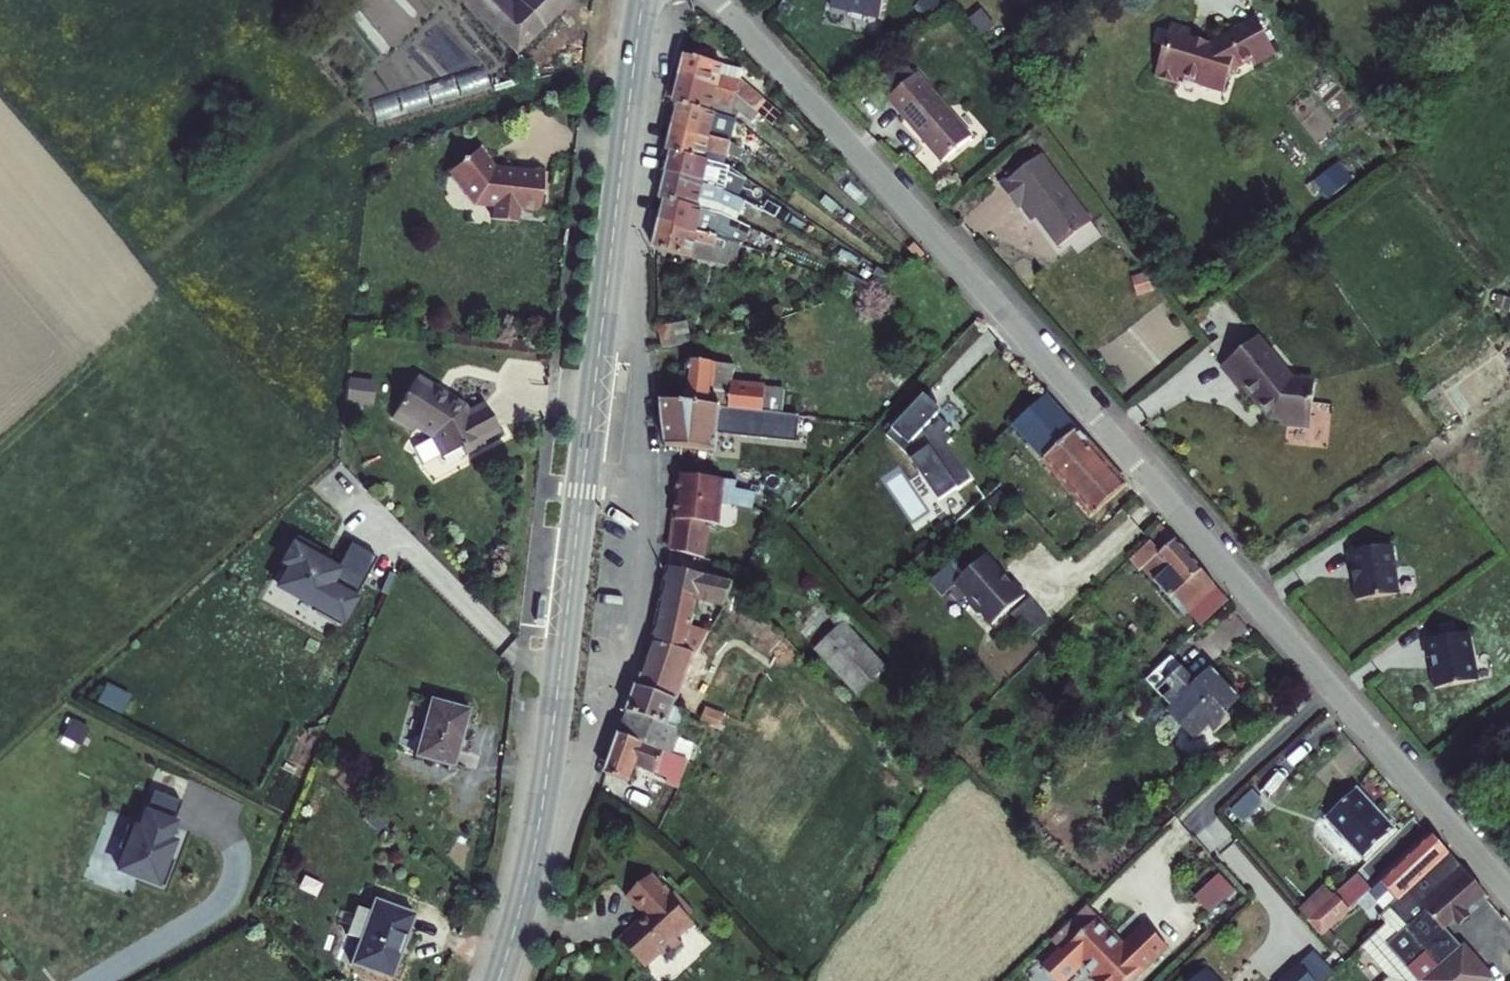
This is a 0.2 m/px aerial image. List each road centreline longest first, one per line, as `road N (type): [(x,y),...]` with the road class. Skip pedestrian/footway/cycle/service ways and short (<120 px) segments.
road 1 (residential): [(1509,891),(1023,334),(716,0)]
road 2 (tertiary): [(644,0),(547,776),(498,980)]

